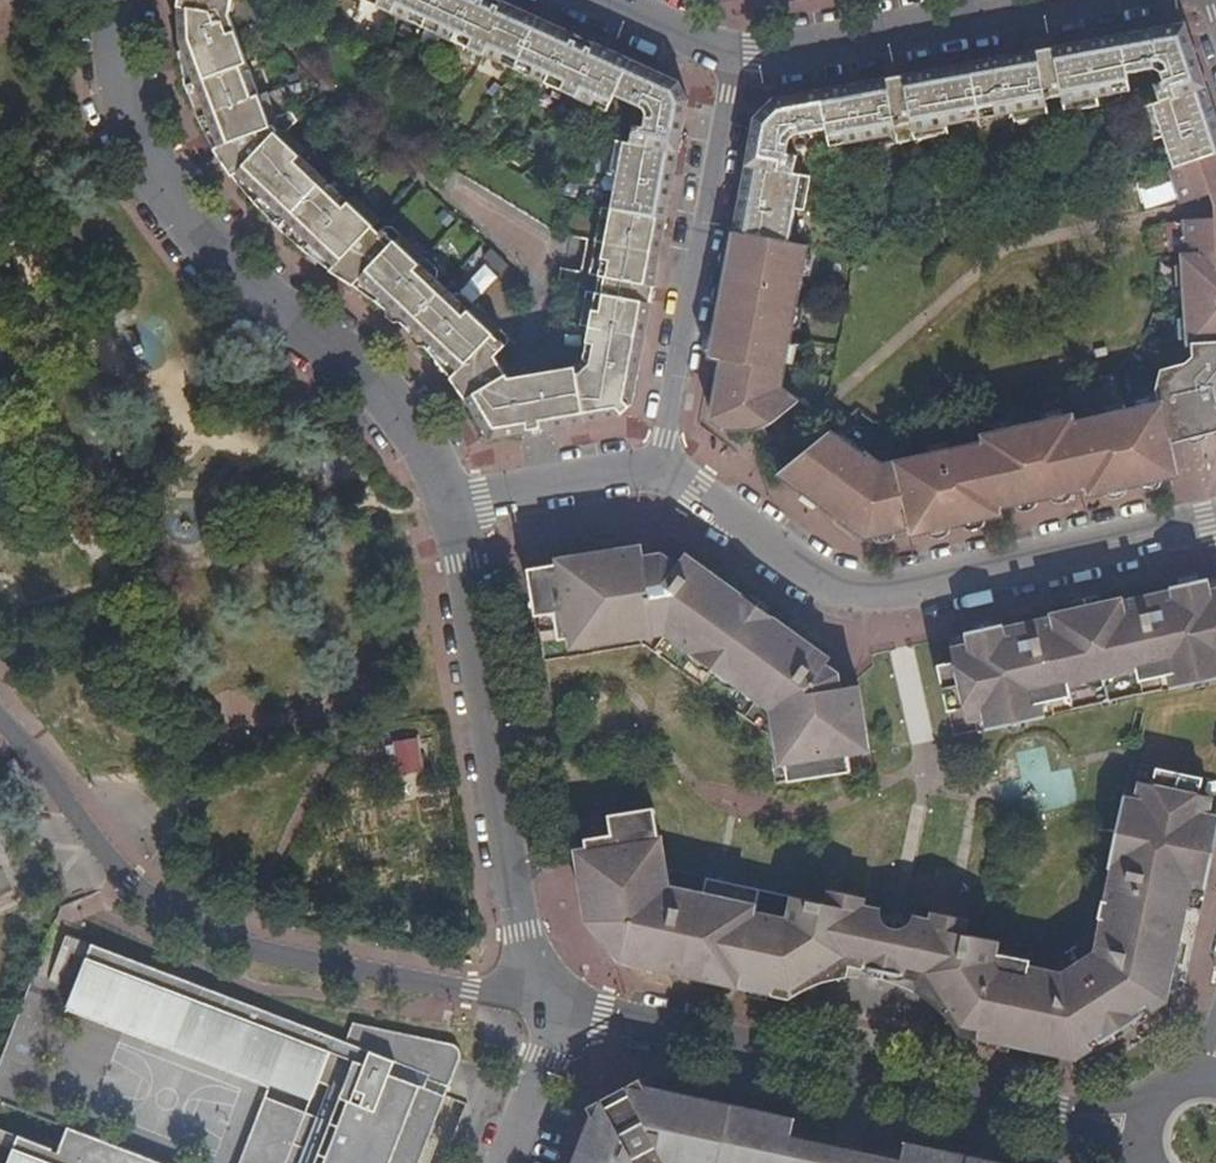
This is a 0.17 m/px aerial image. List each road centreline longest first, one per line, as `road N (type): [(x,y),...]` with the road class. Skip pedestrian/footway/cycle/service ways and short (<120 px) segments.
road 1 (residential): [(0,715),(139,889),(204,929),(236,944),(561,1008)]
road 2 (residential): [(454,508),(441,470),(387,394),(215,253),(161,188),(134,123),(120,0)]
road 3 (residential): [(1215,520),(869,599),(815,584),(655,474)]
road 4 (residential): [(561,1008),(521,931),(454,508)]
road 5 (residential): [(561,1008),(1053,1114)]
road 6 (residential): [(655,474),(731,52)]
road 7 (residential): [(1096,0),(824,48),(731,52)]
road 8 (residential): [(655,474),(454,508)]
road 9 (residential): [(503,1162),(561,1008)]
road 10 (residential): [(731,52),(681,40),(600,0)]

